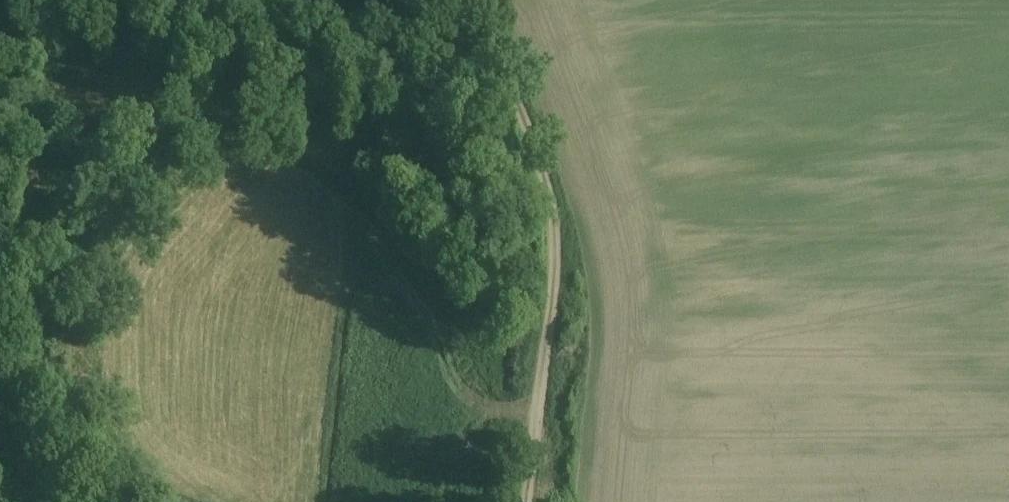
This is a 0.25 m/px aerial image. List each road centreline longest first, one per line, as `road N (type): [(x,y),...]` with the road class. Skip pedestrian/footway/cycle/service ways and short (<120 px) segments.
road 1 (track): [(528,501),(552,265),(543,200),(481,0)]

